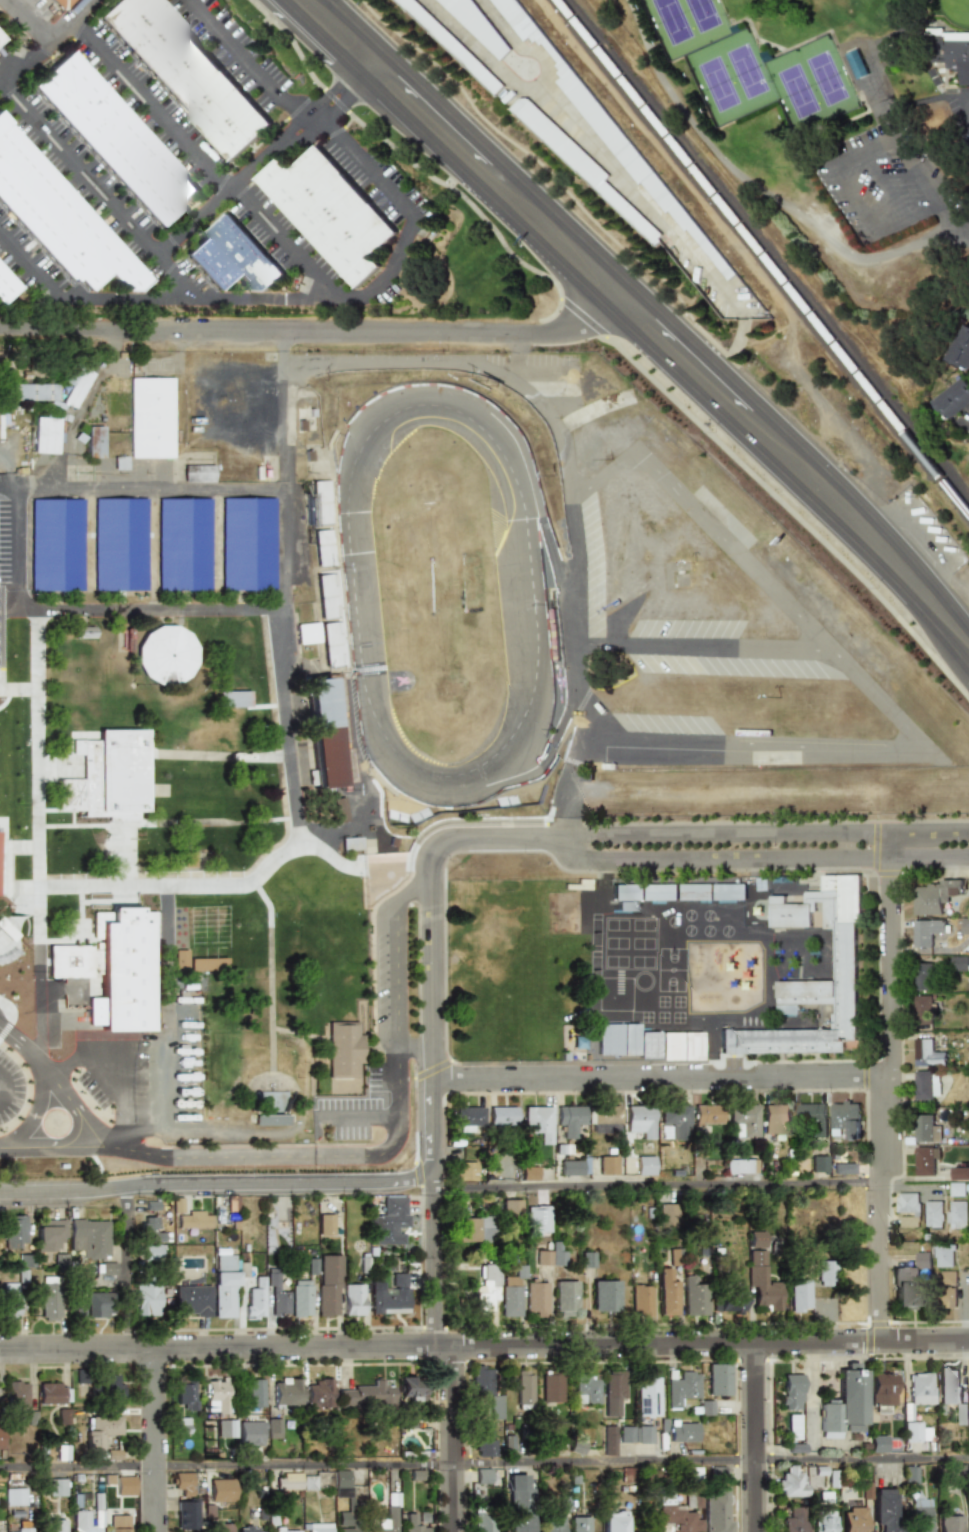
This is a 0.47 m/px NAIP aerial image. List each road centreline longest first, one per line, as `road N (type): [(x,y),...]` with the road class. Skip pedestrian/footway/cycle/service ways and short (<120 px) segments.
road 1 (residential): [(968,1341),(0,1350)]
road 2 (secondary): [(968,653),(870,536),(753,419),(308,2)]
road 3 (residential): [(0,336),(663,333)]
road 4 (residential): [(893,1076),(431,1080)]
road 5 (residential): [(881,1183),(432,1190)]
road 6 (residential): [(566,843),(594,862),(968,858)]
road 7 (residential): [(968,834),(593,836),(566,843)]
road 8 (residential): [(457,1531),(455,1363),(438,1329),(432,1190)]
road 9 (residential): [(431,1174),(385,1184),(123,1186)]
road 10 (residential): [(893,1076),(892,833)]
road 11 (residential): [(431,1080),(430,878),(441,850)]
road 12 (residential): [(758,1531),(755,1343)]
road 13 (residential): [(157,1531),(156,1348)]
road 14 (residential): [(882,1342),(881,1183)]
road 15 (residential): [(566,843),(472,840),(441,850)]
road 16 (residential): [(123,1186),(0,1193)]

